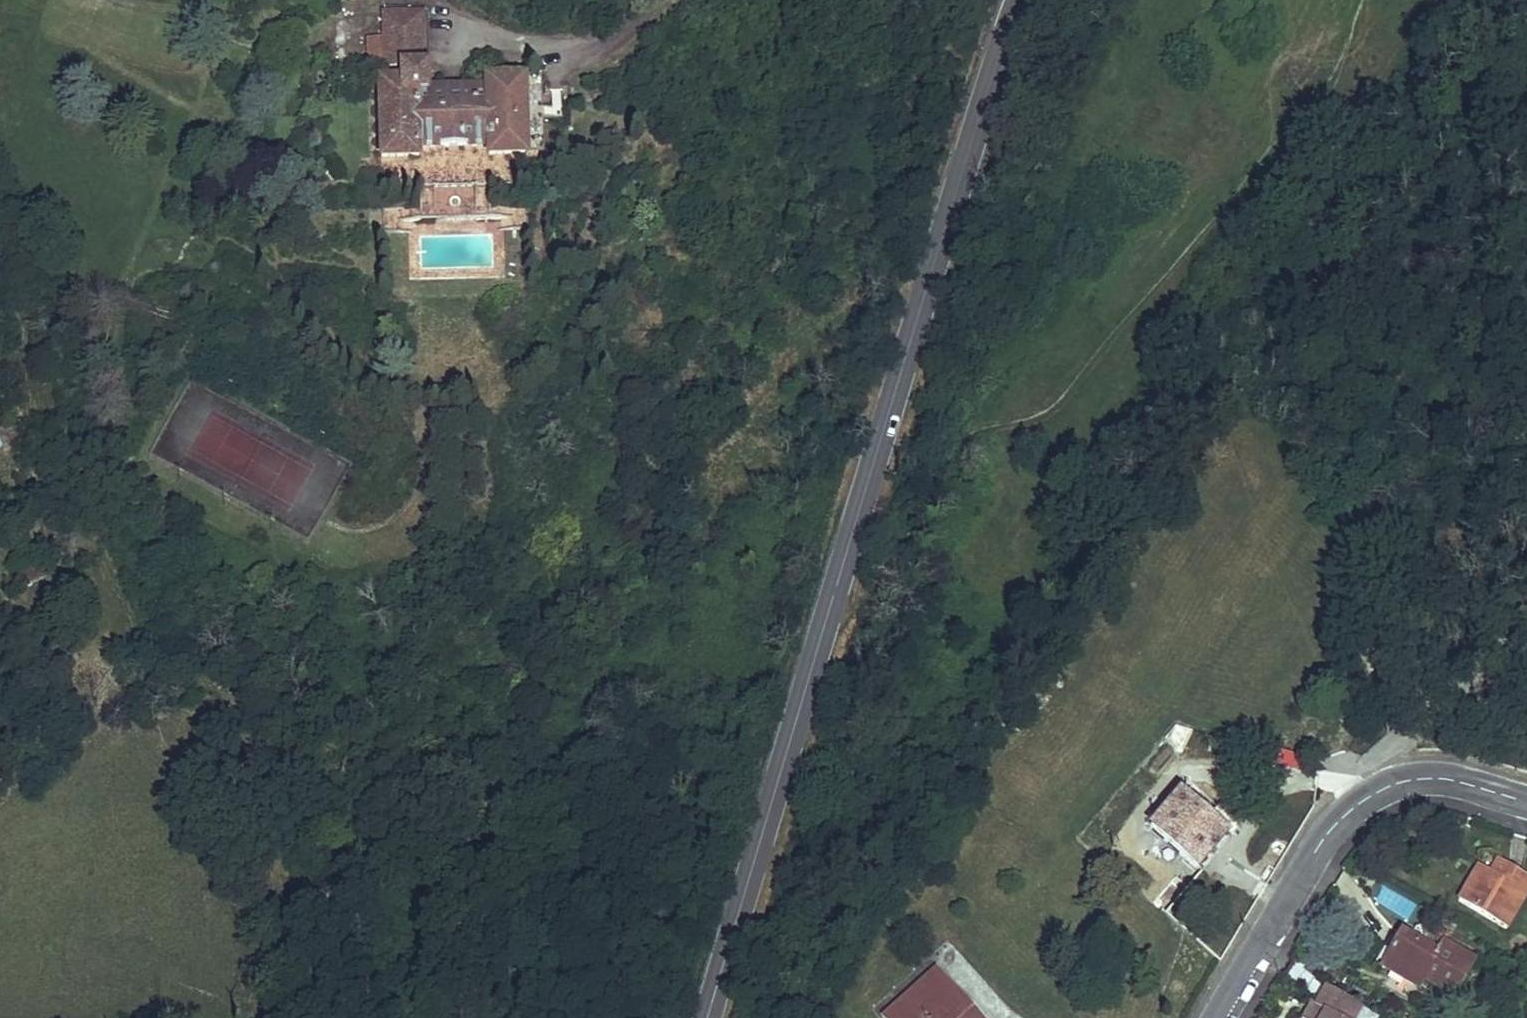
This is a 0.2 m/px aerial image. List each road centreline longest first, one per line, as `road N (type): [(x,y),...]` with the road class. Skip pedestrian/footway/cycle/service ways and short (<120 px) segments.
road 1 (secondary): [(707,1017),(1017,0)]
road 2 (residential): [(1526,799),(1422,770),(1389,779),(1326,838),(1221,1017)]

